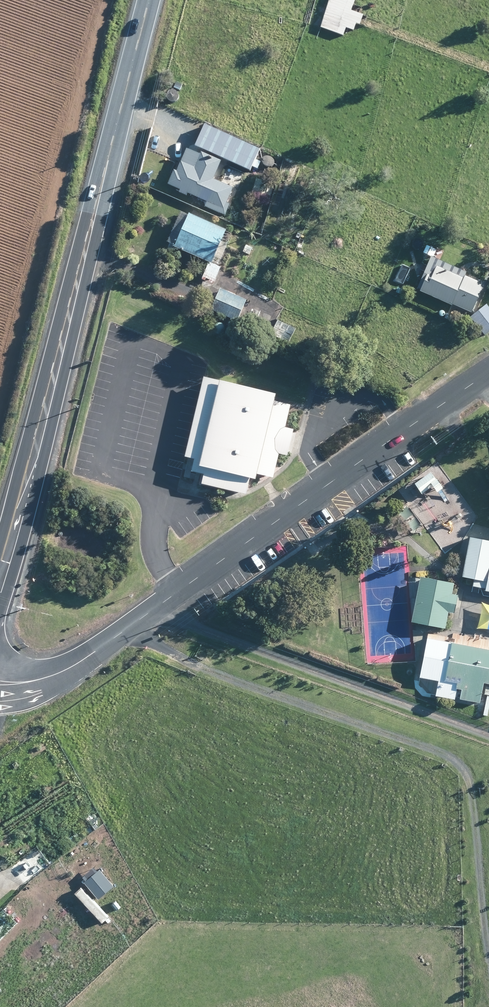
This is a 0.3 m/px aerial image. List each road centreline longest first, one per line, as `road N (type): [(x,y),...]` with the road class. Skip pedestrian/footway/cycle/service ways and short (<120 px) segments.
road 1 (secondary): [(149,0),(0,563)]
road 2 (unclassified): [(0,683),(43,679),(84,659),(488,381)]

